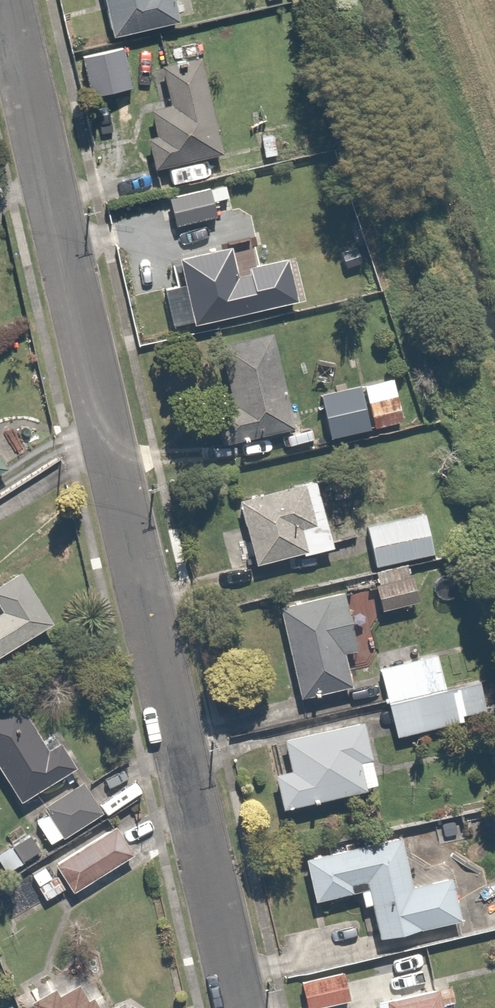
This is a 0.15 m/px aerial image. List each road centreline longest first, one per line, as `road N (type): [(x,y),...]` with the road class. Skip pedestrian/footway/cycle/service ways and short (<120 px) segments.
road 1 (residential): [(4,0),(240,1007)]

